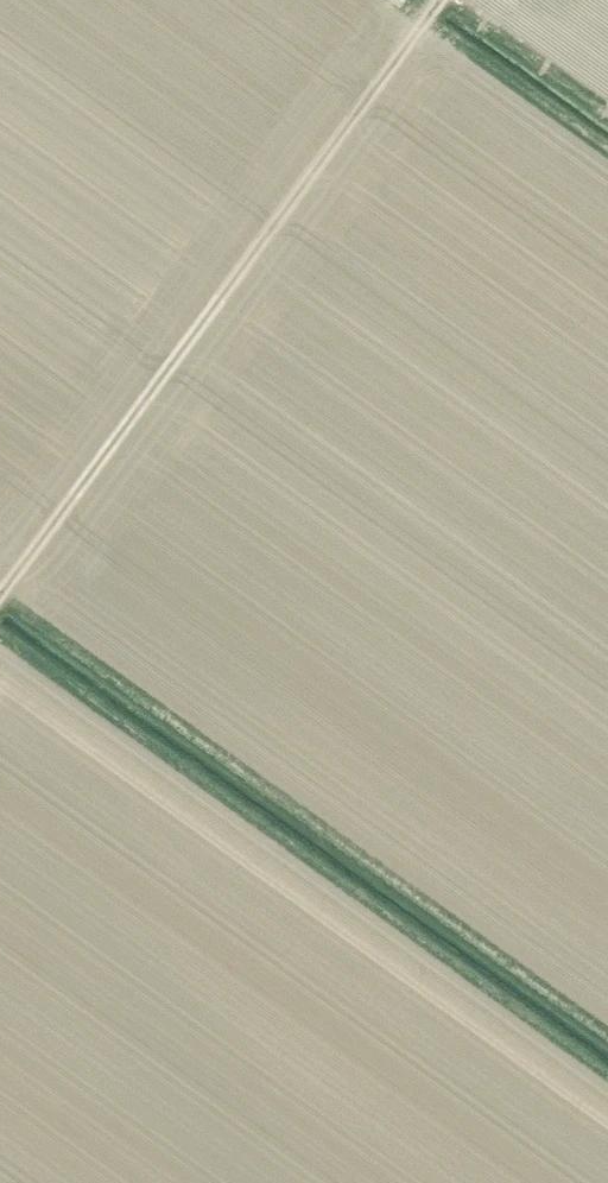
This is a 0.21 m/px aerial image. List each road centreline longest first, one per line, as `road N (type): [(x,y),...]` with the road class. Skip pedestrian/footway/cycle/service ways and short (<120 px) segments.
road 1 (track): [(0,595),(437,0)]

